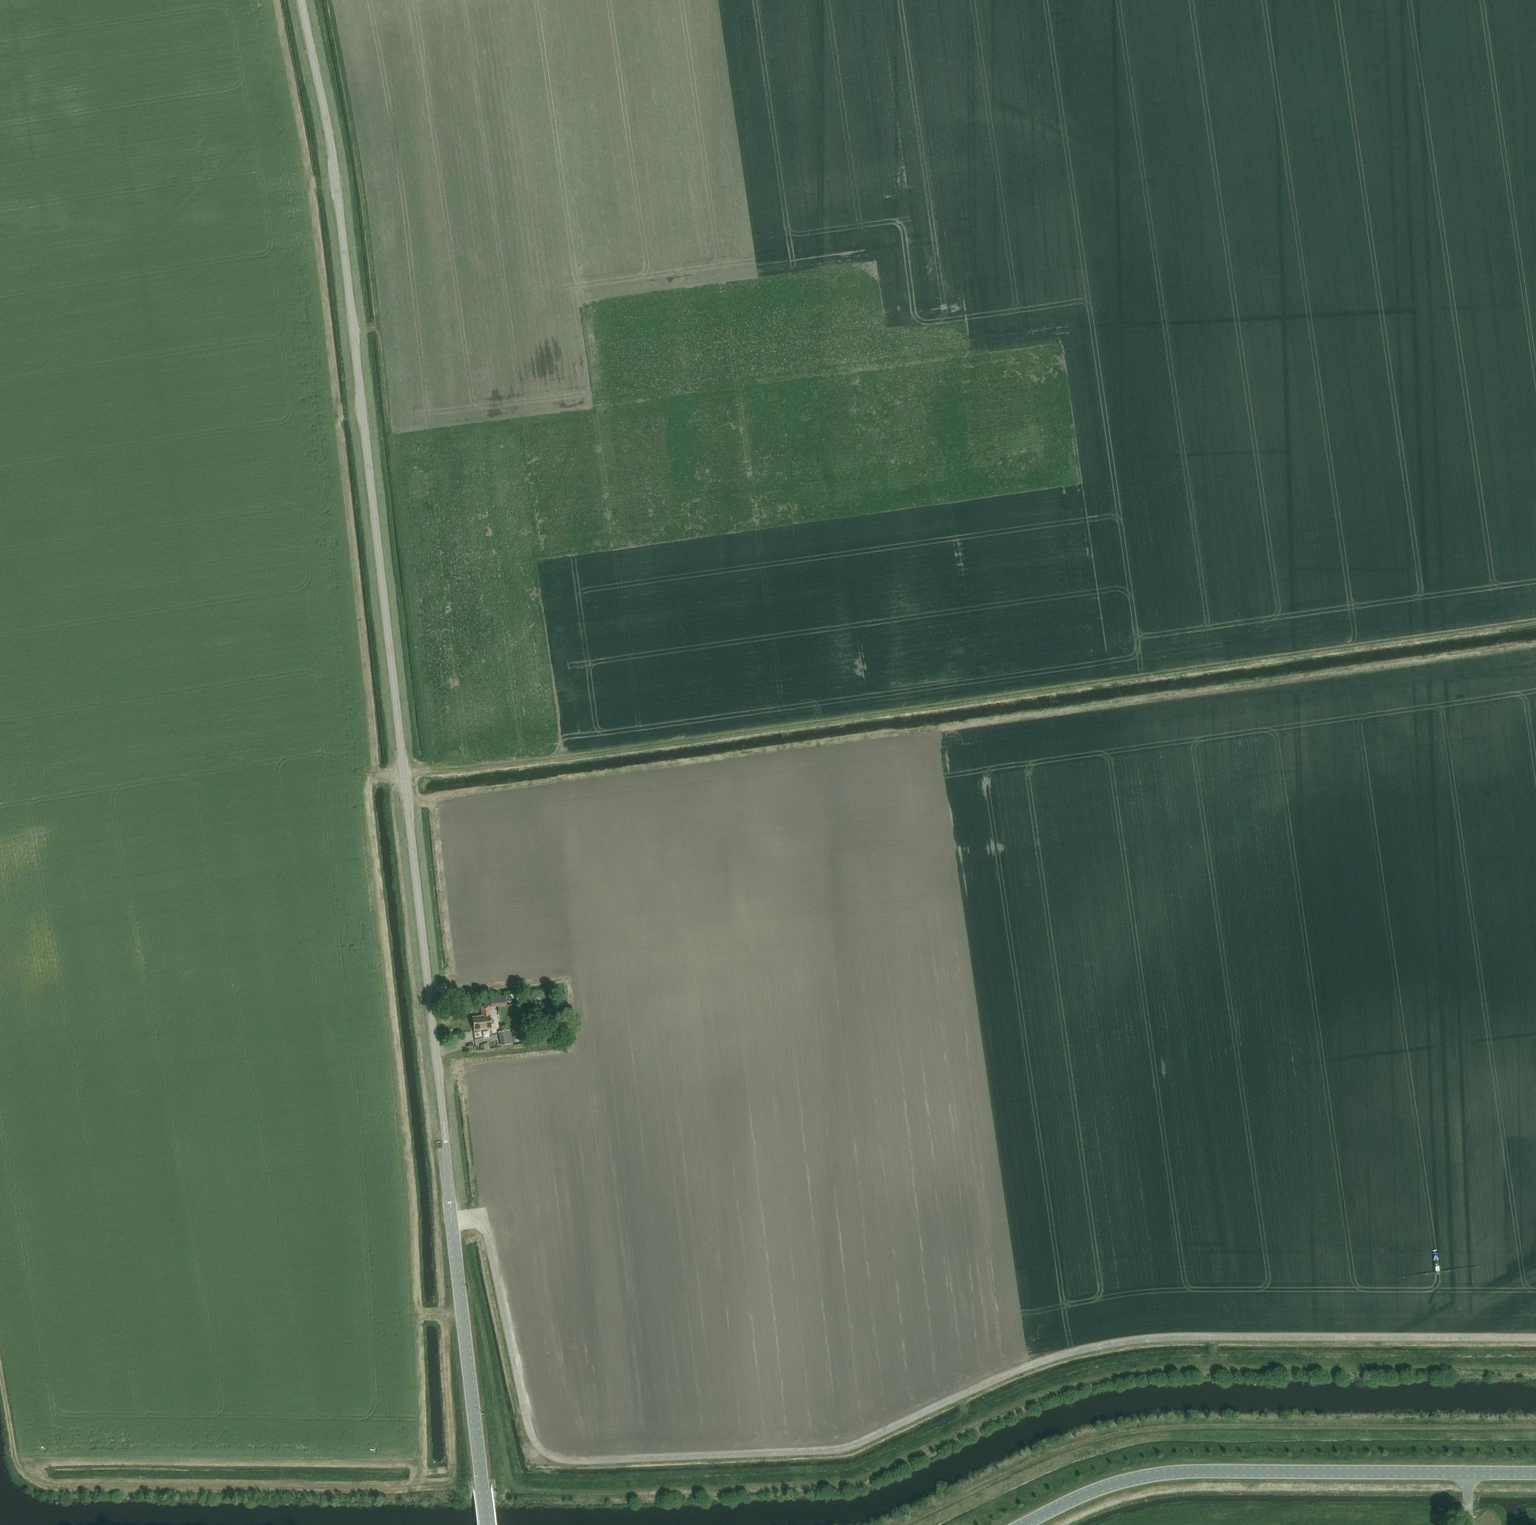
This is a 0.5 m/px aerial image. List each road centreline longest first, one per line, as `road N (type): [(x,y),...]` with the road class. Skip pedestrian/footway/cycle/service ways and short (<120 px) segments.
road 1 (unclassified): [(487,1524),(334,179),(301,0)]
road 2 (unclassified): [(1025,1524),(1109,1486),(1164,1474),(1535,1474)]

